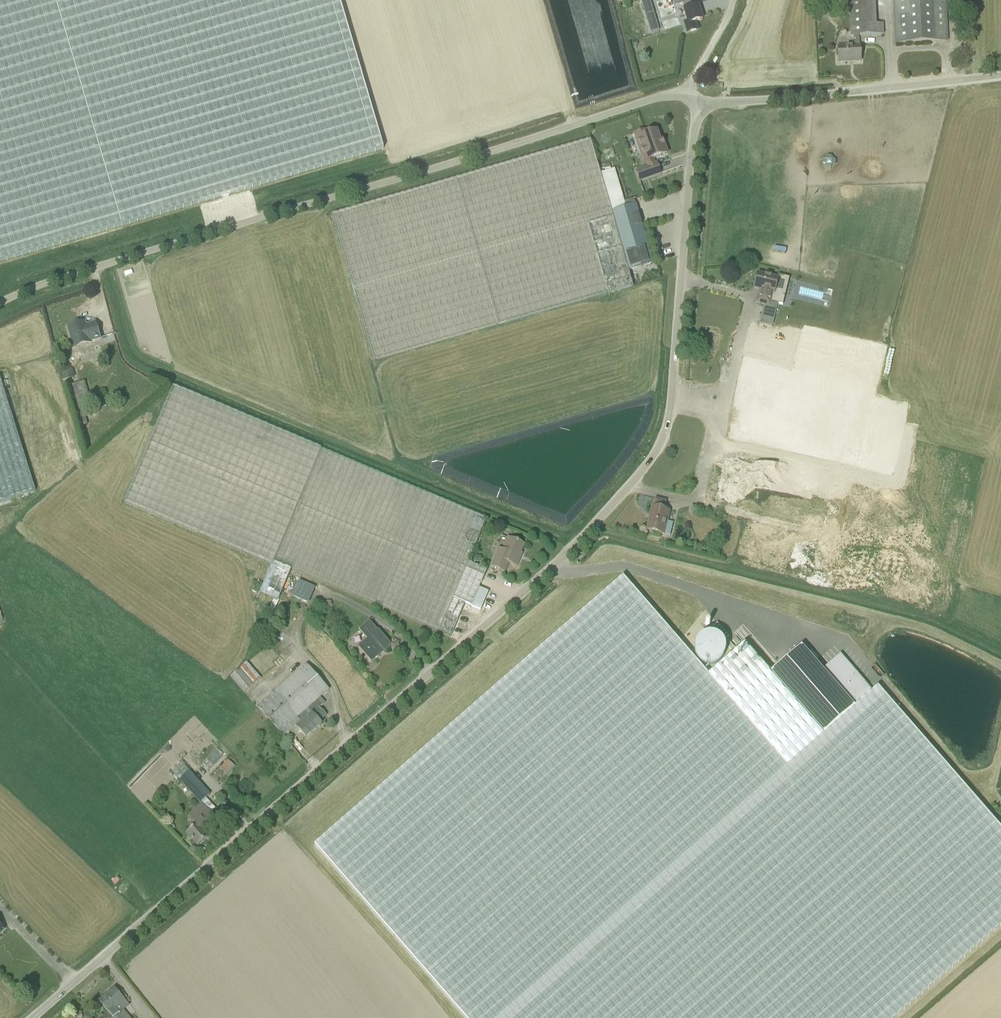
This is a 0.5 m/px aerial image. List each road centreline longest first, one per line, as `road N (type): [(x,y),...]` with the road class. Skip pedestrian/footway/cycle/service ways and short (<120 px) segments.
road 1 (unclassified): [(34,1017),(572,549),(653,458),(669,413),(697,100)]
road 2 (unclassified): [(0,305),(76,274),(651,100),(697,100)]
road 3 (unclassified): [(697,100),(768,101),(1000,75)]

